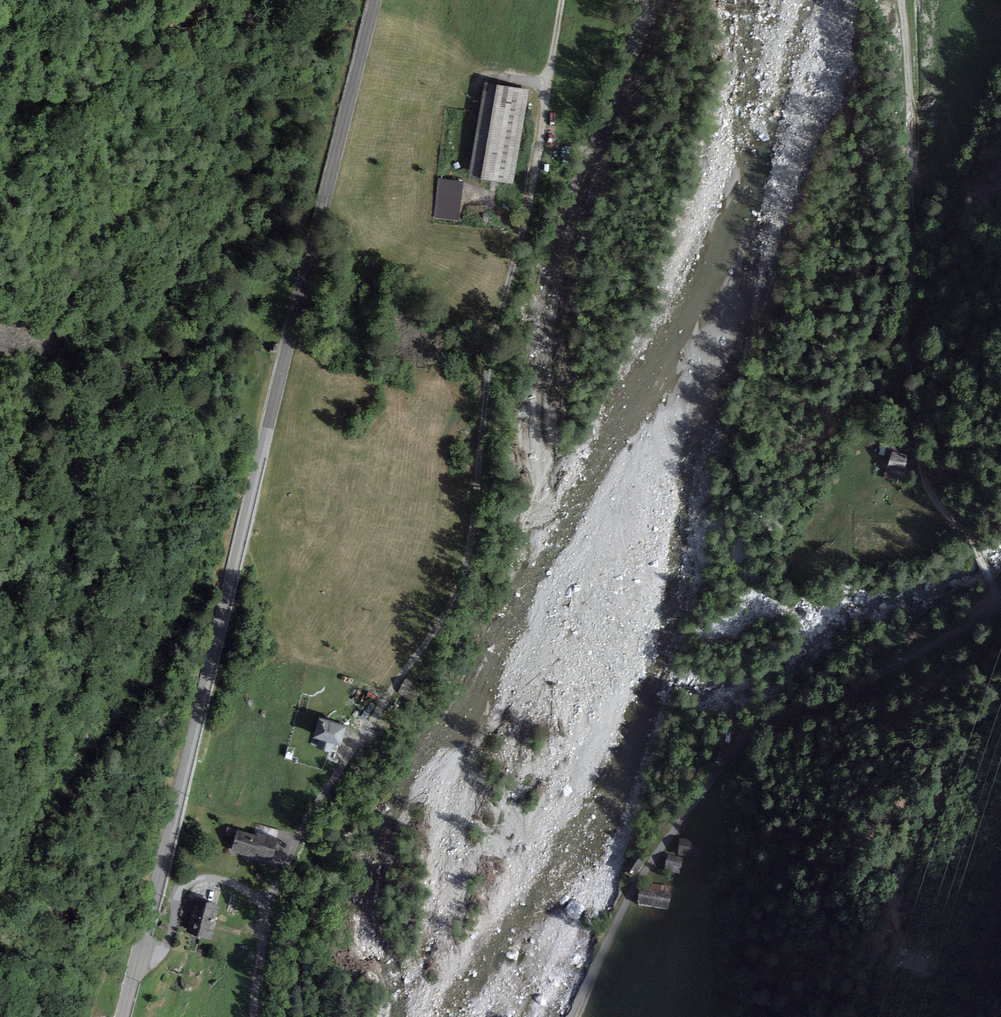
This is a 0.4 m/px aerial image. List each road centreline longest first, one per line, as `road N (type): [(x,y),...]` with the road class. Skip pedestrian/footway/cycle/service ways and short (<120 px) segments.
road 1 (tertiary): [(140,950),(374,0)]
road 2 (track): [(263,905),(294,840),(440,619),(465,566),(483,406),(500,309),(528,222),(562,0)]
road 3 (track): [(1000,605),(966,531),(928,489),(914,438),(901,0)]
road 4 (track): [(572,1016),(660,848),(739,749),(793,701),(841,674),(1000,606)]
road 5 (residential): [(140,950),(166,946),(191,882),(217,879),(244,890),(267,918),(253,1016)]

